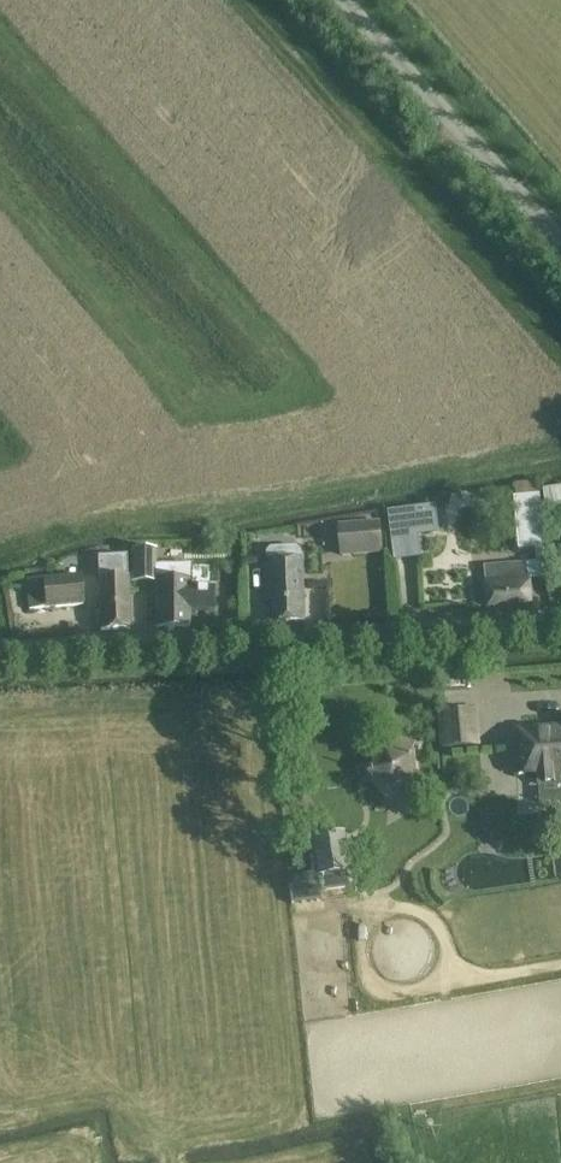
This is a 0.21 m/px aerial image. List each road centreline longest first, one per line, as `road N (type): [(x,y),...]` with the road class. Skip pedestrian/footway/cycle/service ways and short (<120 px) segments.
road 1 (tertiary): [(0,652),(560,621)]
road 2 (unclassified): [(560,236),(348,0)]

